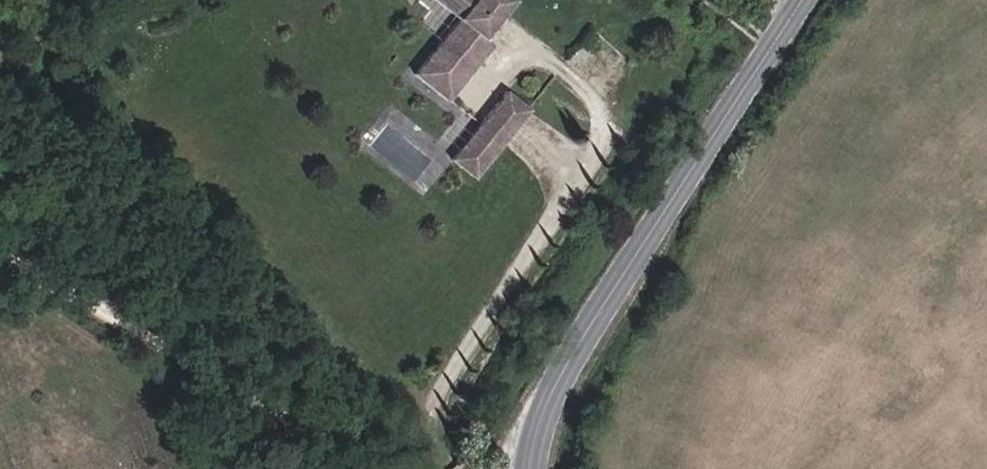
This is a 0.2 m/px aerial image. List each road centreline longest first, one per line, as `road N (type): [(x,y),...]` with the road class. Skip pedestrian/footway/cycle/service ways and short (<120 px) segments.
road 1 (tertiary): [(800,0),(574,361),(529,468)]
road 2 (track): [(0,248),(442,468)]

